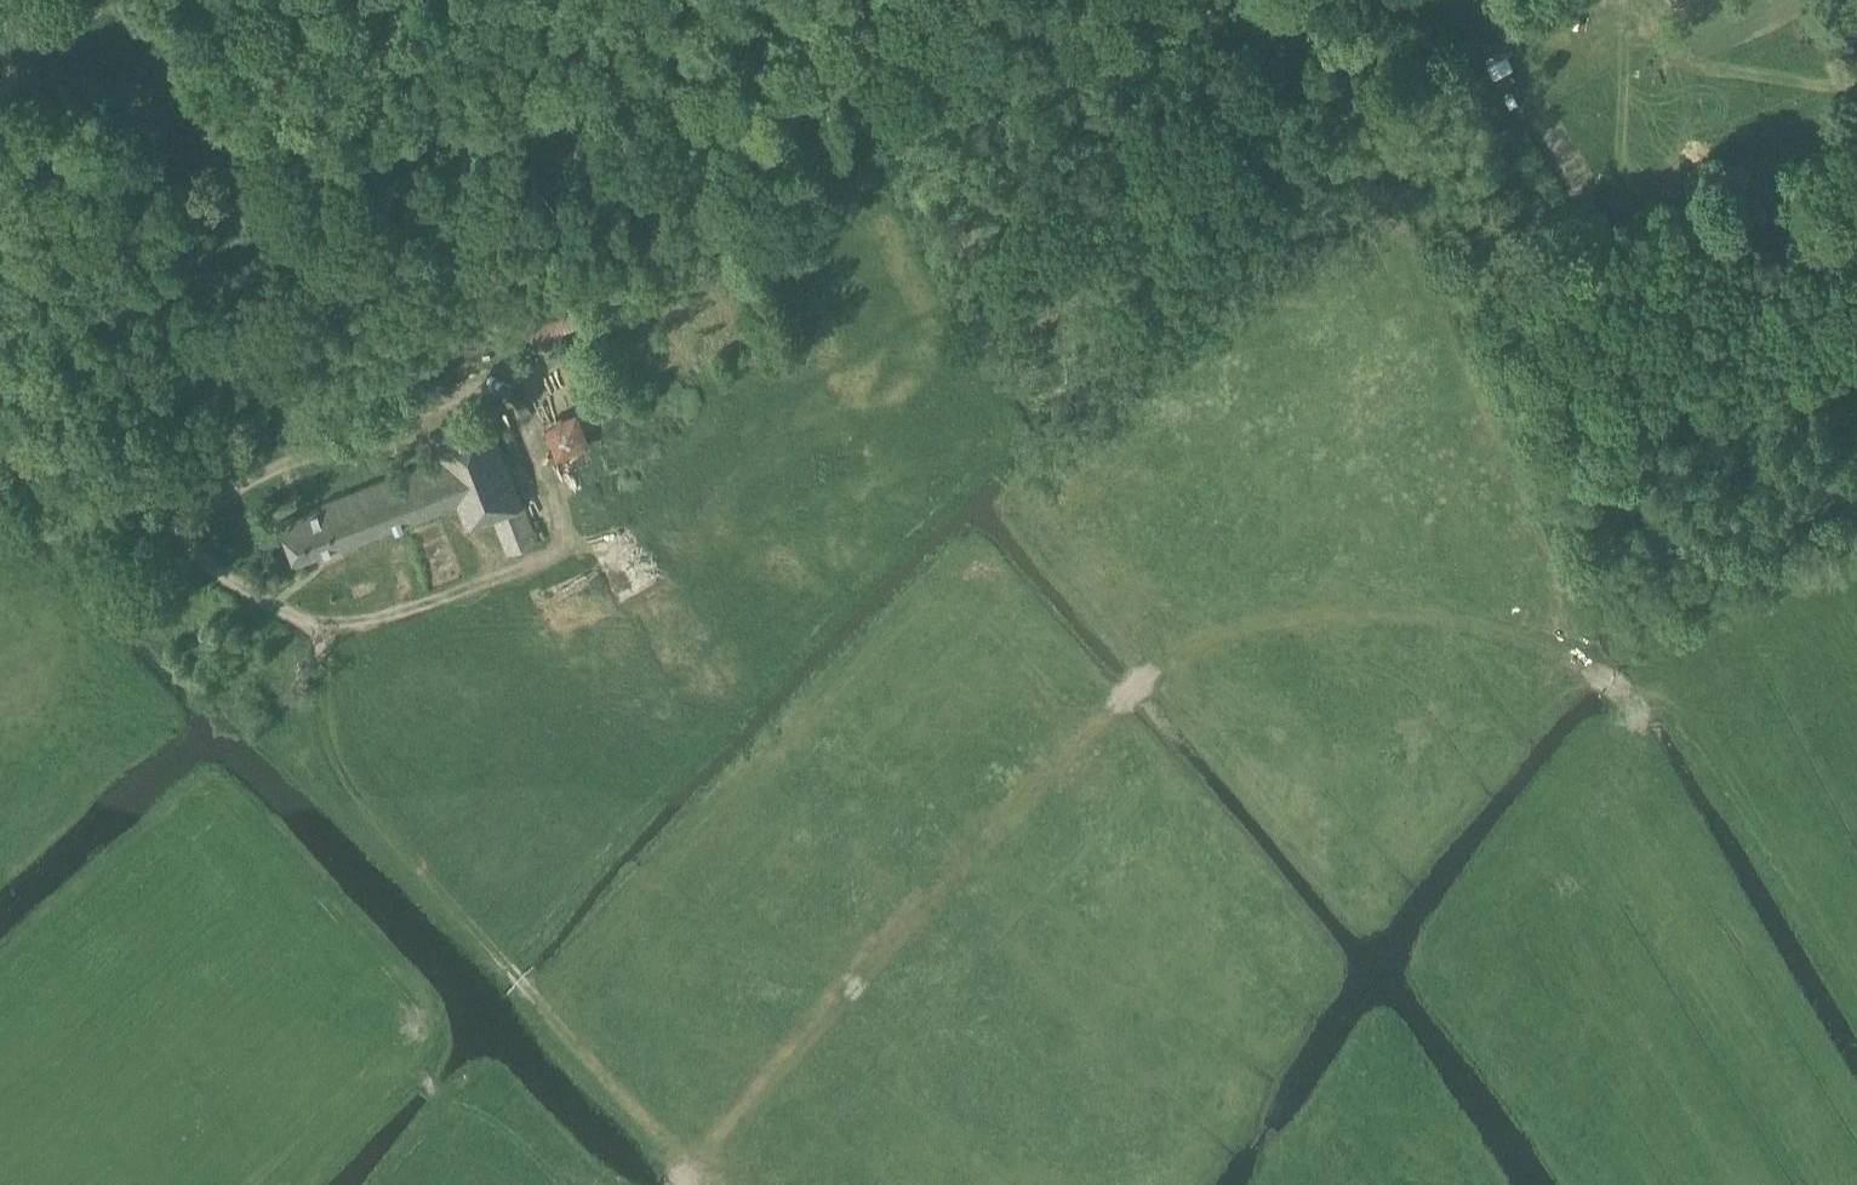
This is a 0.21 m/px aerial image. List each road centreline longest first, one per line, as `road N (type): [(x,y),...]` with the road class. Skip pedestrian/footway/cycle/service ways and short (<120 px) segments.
road 1 (track): [(523,437),(566,549),(462,592),(319,626),(186,553),(110,494),(62,421),(32,298),(32,259),(63,158),(110,89)]
road 2 (residential): [(0,75),(326,131),(415,138),(476,120),(758,0)]
road 3 (track): [(319,626),(316,696),(331,765),(707,1184)]
road 4 (track): [(678,1184),(946,871)]

